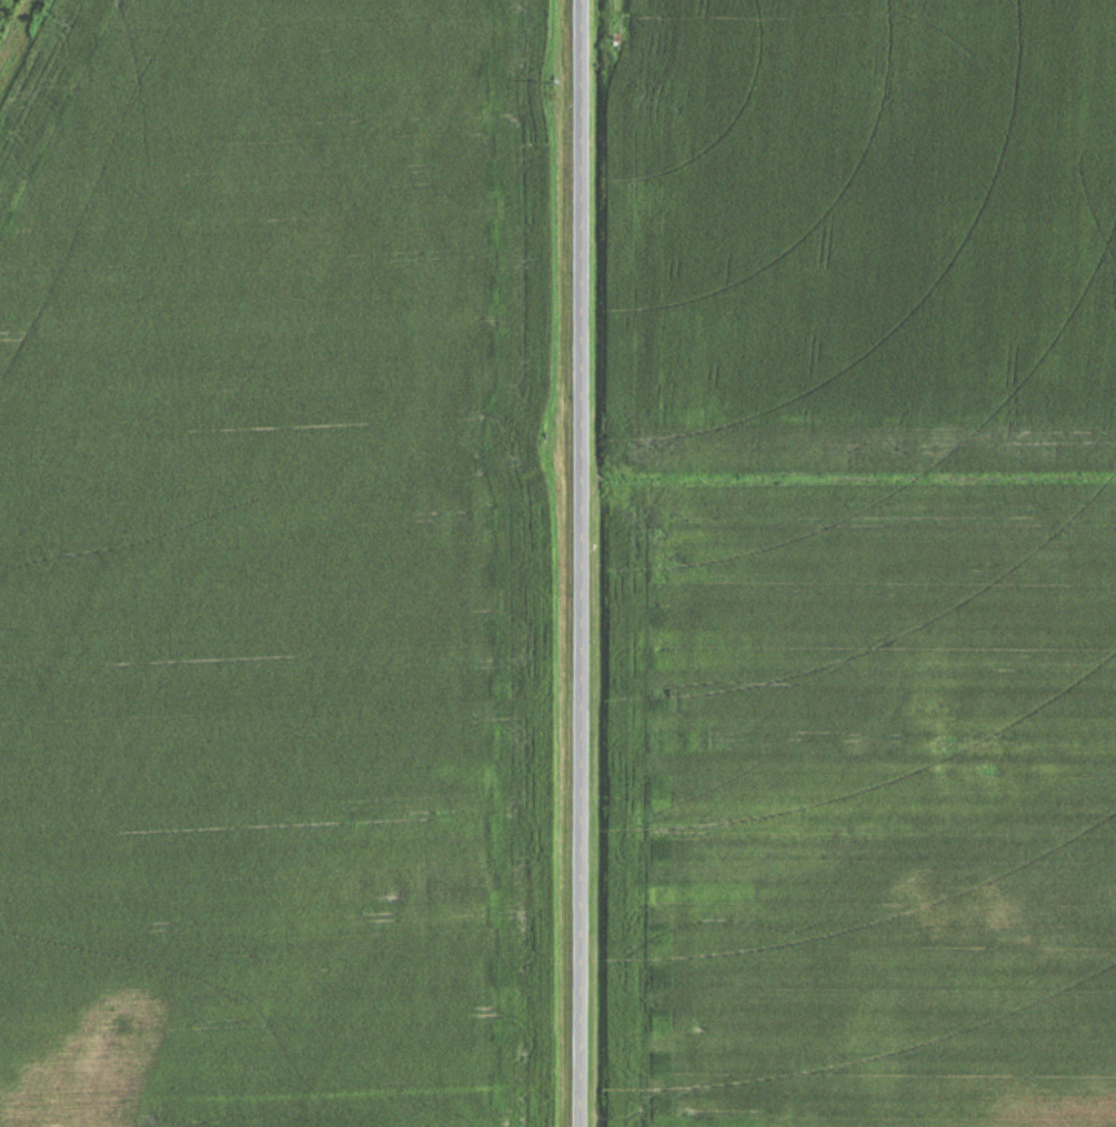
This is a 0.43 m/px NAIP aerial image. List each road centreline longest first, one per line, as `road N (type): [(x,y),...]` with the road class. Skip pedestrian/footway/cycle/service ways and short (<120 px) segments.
road 1 (tertiary): [(582,1126),(586,0)]

